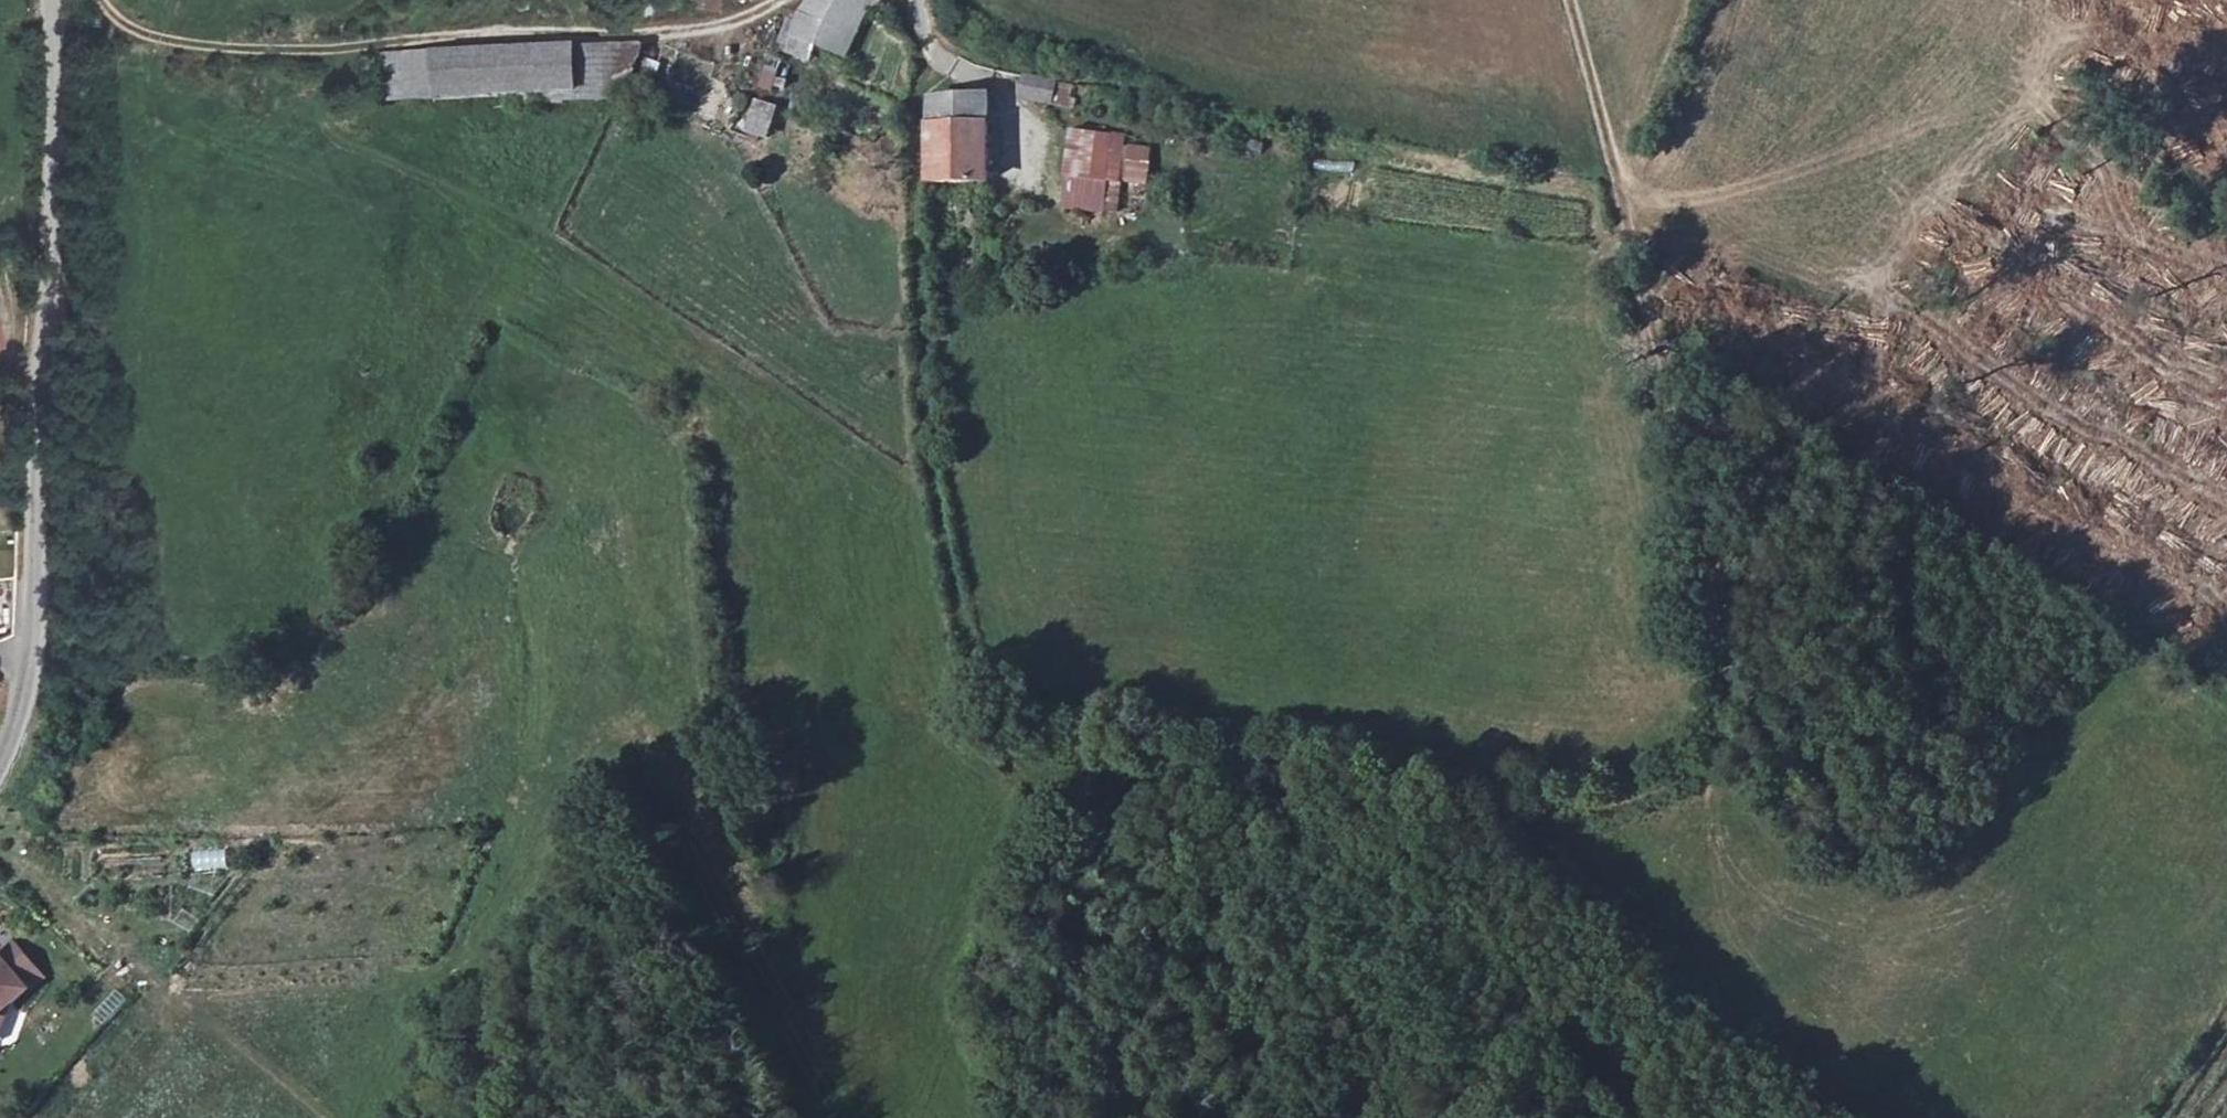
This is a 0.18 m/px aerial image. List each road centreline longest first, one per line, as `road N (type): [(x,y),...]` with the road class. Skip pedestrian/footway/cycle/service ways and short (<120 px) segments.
road 1 (unclassified): [(0,599),(4,497),(64,83),(52,0)]

